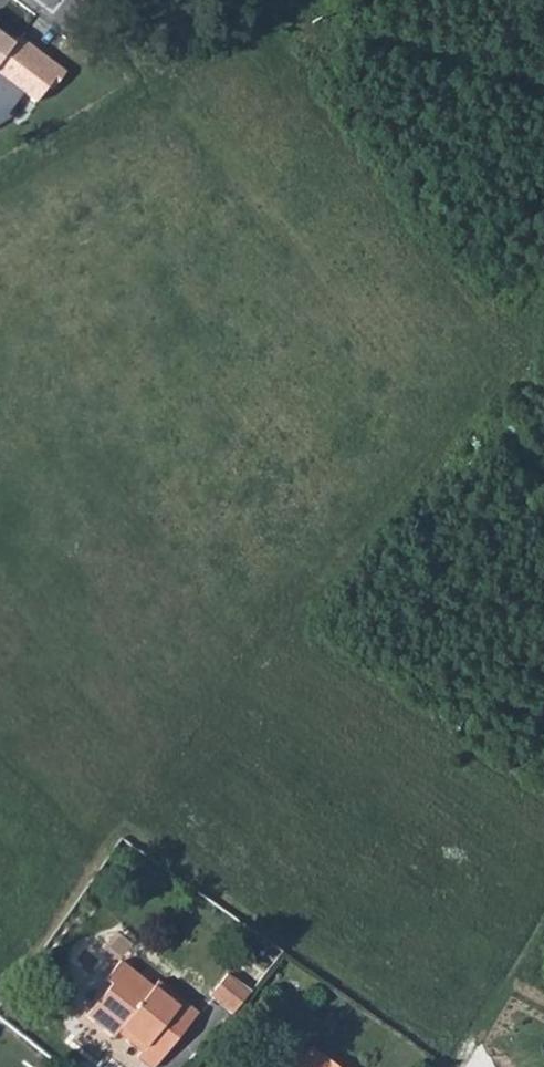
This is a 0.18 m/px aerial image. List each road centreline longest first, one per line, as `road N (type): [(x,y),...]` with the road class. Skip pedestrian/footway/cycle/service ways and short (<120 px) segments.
road 1 (track): [(364,0),(327,52),(276,61),(249,41),(0,185)]

